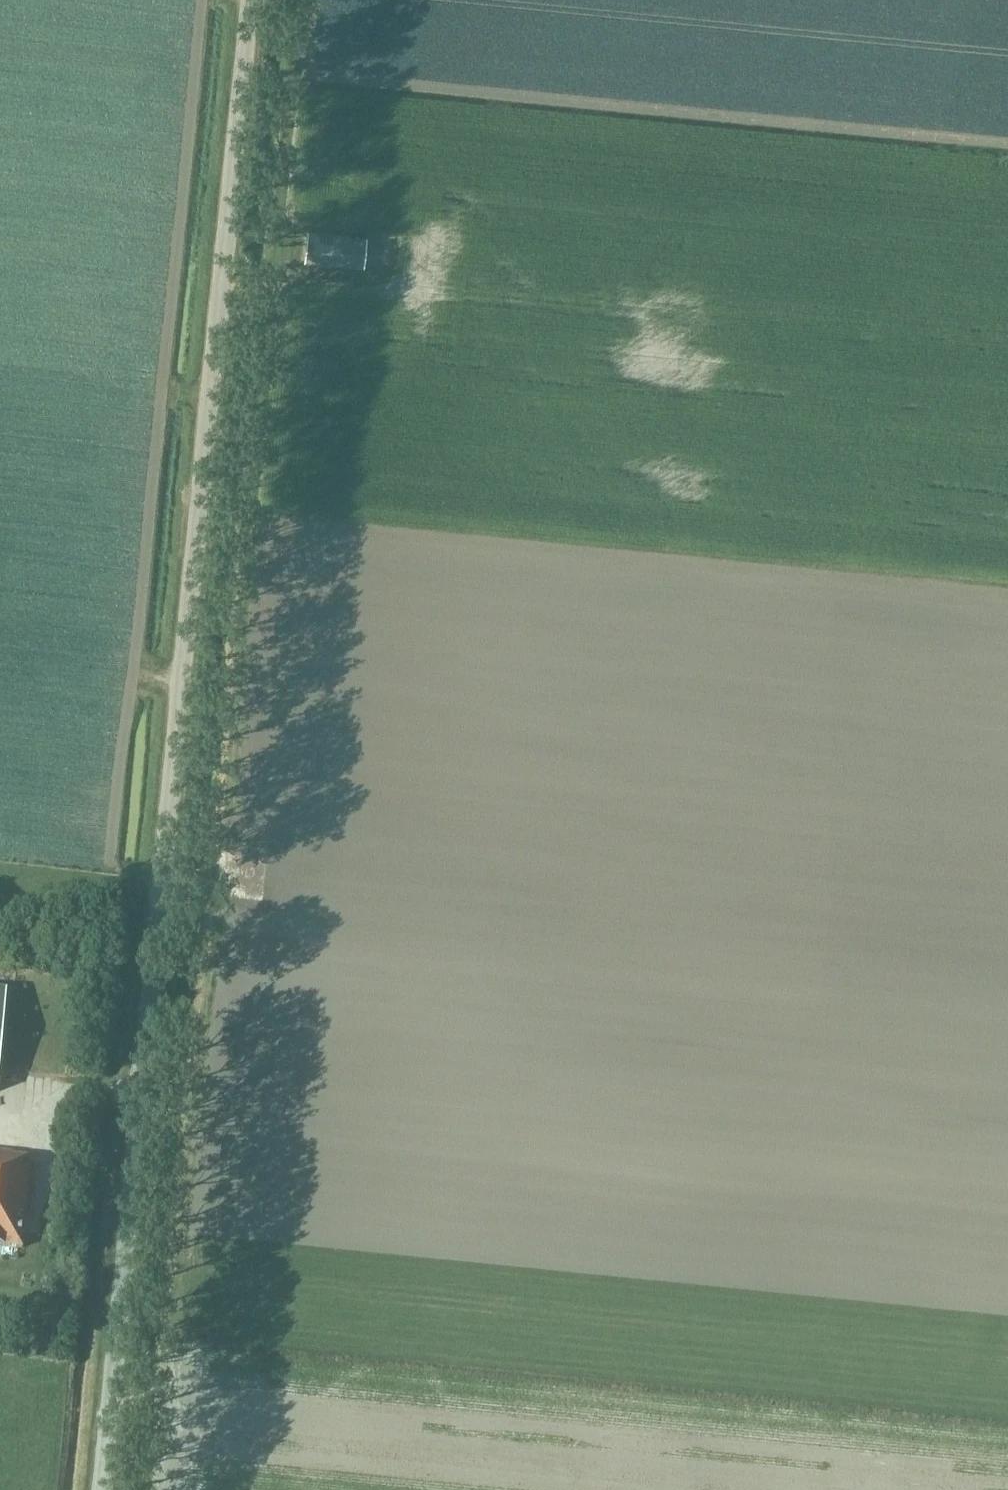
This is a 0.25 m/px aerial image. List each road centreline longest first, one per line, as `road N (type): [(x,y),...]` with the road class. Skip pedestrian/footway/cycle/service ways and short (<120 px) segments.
road 1 (unclassified): [(101,1489),(244,0)]

